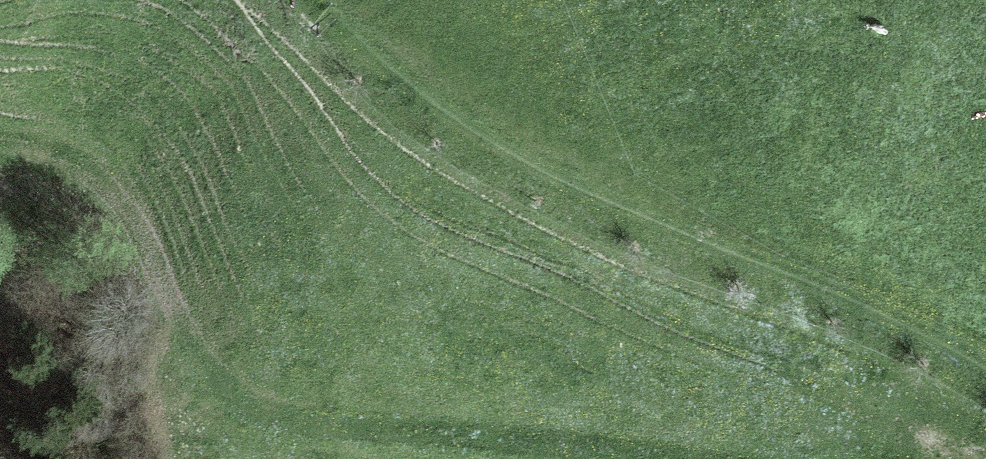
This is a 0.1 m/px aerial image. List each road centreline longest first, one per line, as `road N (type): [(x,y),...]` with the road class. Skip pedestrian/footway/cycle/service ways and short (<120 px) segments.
road 1 (track): [(0,146),(66,161),(106,188),(140,235),(206,371),(231,400),(270,416),(729,458)]
road 2 (track): [(985,369),(862,301),(694,237),(488,144),(303,0)]

